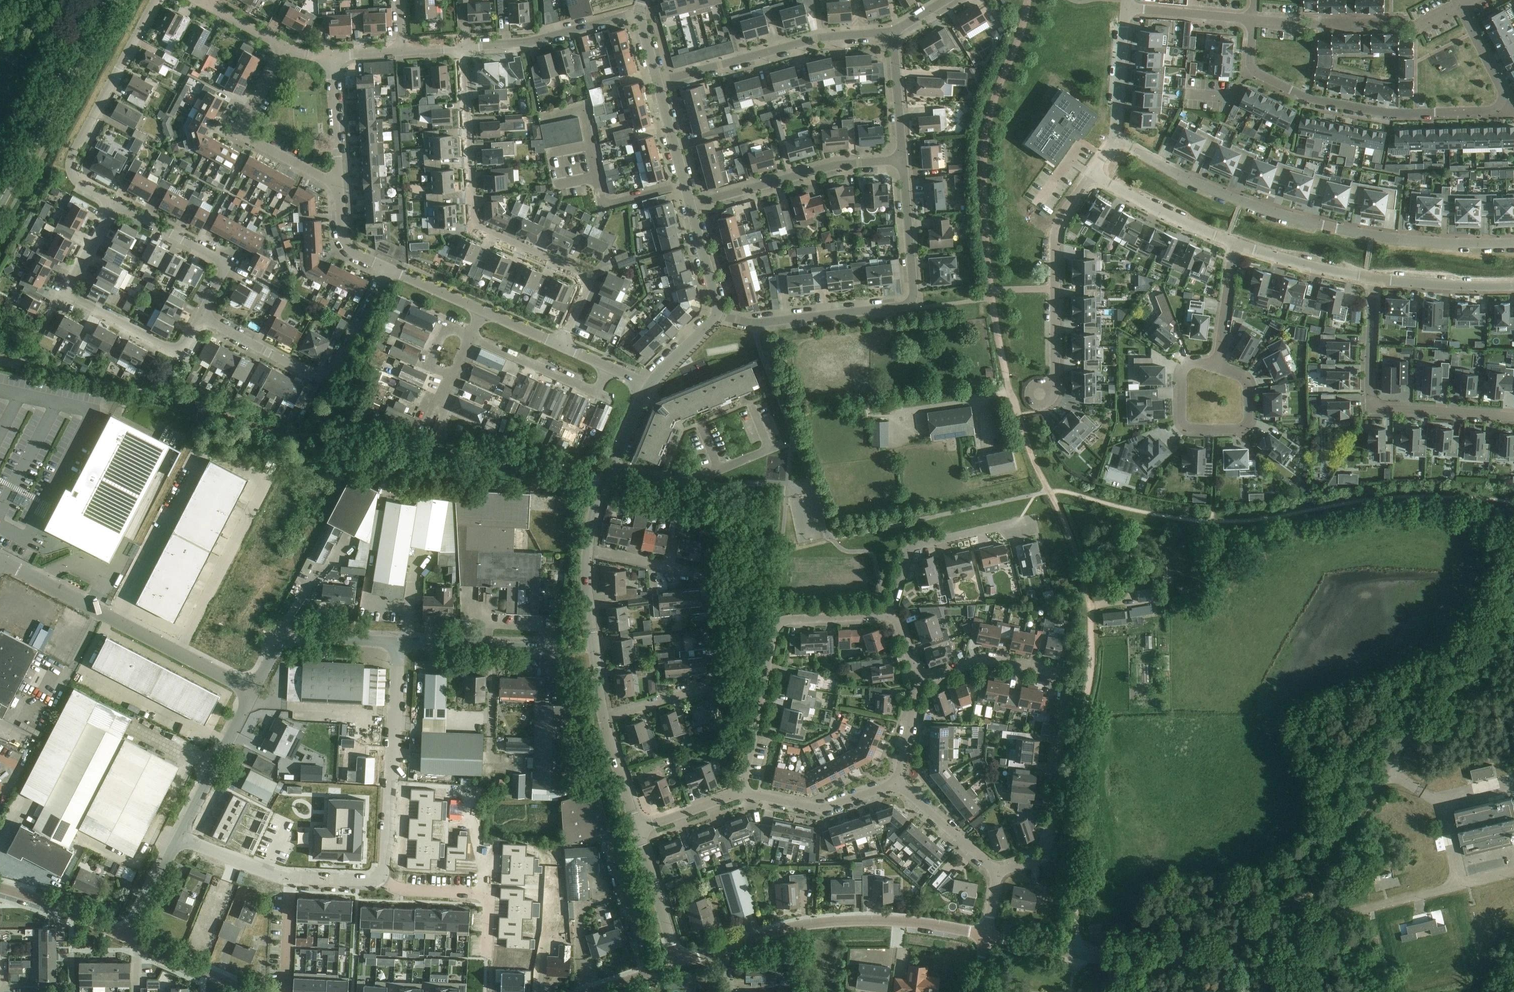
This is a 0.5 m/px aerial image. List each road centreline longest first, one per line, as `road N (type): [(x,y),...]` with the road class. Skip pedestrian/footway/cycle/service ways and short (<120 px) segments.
road 1 (tertiary): [(1076,955),(1175,959),(1241,939),(1279,916),(1310,886),(1513,572)]
road 2 (track): [(1076,955),(1071,772),(1091,672),(1090,615),(1071,538),(1007,378)]
road 3 (residential): [(1513,243),(1405,241),(1281,216),(1115,140)]
road 4 (residential): [(995,878),(1038,861),(1047,849),(1064,680),(988,659),(917,681)]
road 5 (residential): [(560,346),(581,280),(474,225),(462,48)]
road 6 (residential): [(716,315),(756,323),(909,306),(902,162)]
road 7 (residential): [(742,795),(776,627),(888,616)]
road 8 (tertiary): [(985,936),(848,921),(787,928),(720,949)]
road 9 (residential): [(387,269),(328,378),(314,379),(199,316)]
road 10 (residential): [(199,316),(171,349),(63,296),(113,204)]
road 11 (residential): [(1513,416),(1374,406),(1374,279)]
road 12 (residential): [(1249,72),(1317,103),(1381,115),(1481,114),(1500,105)]
road 13 (residential): [(113,204),(79,186),(69,165),(157,0)]
road 14 (residential): [(657,82),(819,39),(893,36)]
road 15 (residential): [(1093,174),(1057,227),(1054,372),(1040,394)]
road 16 (residential): [(379,877),(400,643)]
road 17 (secondary): [(0,202),(108,0)]
road 18 (residential): [(689,205),(833,168),(902,162)]
road 19 (residential): [(1219,366),(1199,363),(1183,372),(1185,428),(1246,427),(1252,390),(1234,373)]
road 20 (residential): [(1252,20),(1416,25),(1459,7)]
road 21 (residential): [(181,838),(281,878),(379,877)]
road 22 (residential): [(888,616),(912,547),(1033,520)]
road 23 (residential): [(326,180),(244,133),(285,48)]
road 24 (residential): [(90,606),(254,690)]
road 25 (residential): [(462,48),(533,43),(638,14)]
road 26 (residential): [(199,316),(220,273),(215,261),(113,204)]
road 27 (residential): [(612,466),(686,481),(778,447)]
road 28 (residential): [(379,877),(397,889),(487,897),(486,958)]
road 29 (residential): [(254,690),(285,642),(400,643)]
road 30 (residential): [(603,717),(590,633),(589,552)]
road 31 (residential): [(181,838),(254,690)]
road 32 (residential): [(742,795),(817,810),(898,784)]
road 33 (residential): [(1093,174),(1234,247)]
road 34 (residential): [(400,643),(554,651)]
road 35 (residential): [(1234,247),(1374,279)]
road 36 (tertiary): [(130,944),(0,894)]
road 37 (residential): [(1374,279),(1513,287)]
road 38 (residential): [(677,962),(636,830)]
road 39 (residential): [(898,784),(995,878)]
road 40 (residential): [(1127,7),(1115,140)]
road 41 (residential): [(689,205),(657,82)]
road 42 (residential): [(902,162),(893,36)]
road 43 (residential): [(1127,7),(1252,20)]
road 44 (tertiary): [(246,991),(130,944)]
road 45 (residential): [(710,577),(589,552)]
road 46 (residential): [(603,717),(720,682)]
road 47 (residential): [(1234,247),(1219,366)]

